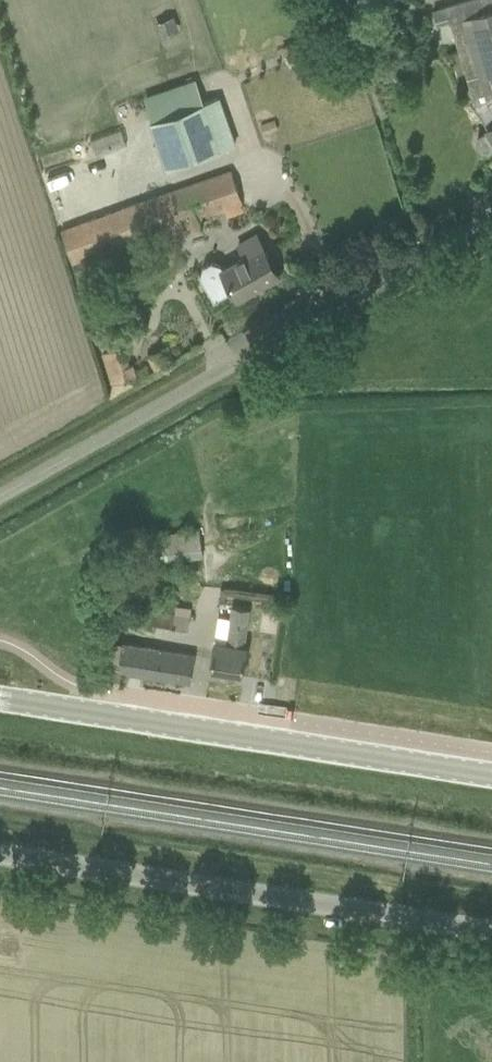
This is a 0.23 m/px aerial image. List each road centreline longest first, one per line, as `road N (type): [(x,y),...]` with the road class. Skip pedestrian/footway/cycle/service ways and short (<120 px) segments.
road 1 (unclassified): [(0,497),(491,217)]
road 2 (unclassified): [(491,933),(0,853)]
road 3 (tertiary): [(491,777),(0,700)]

